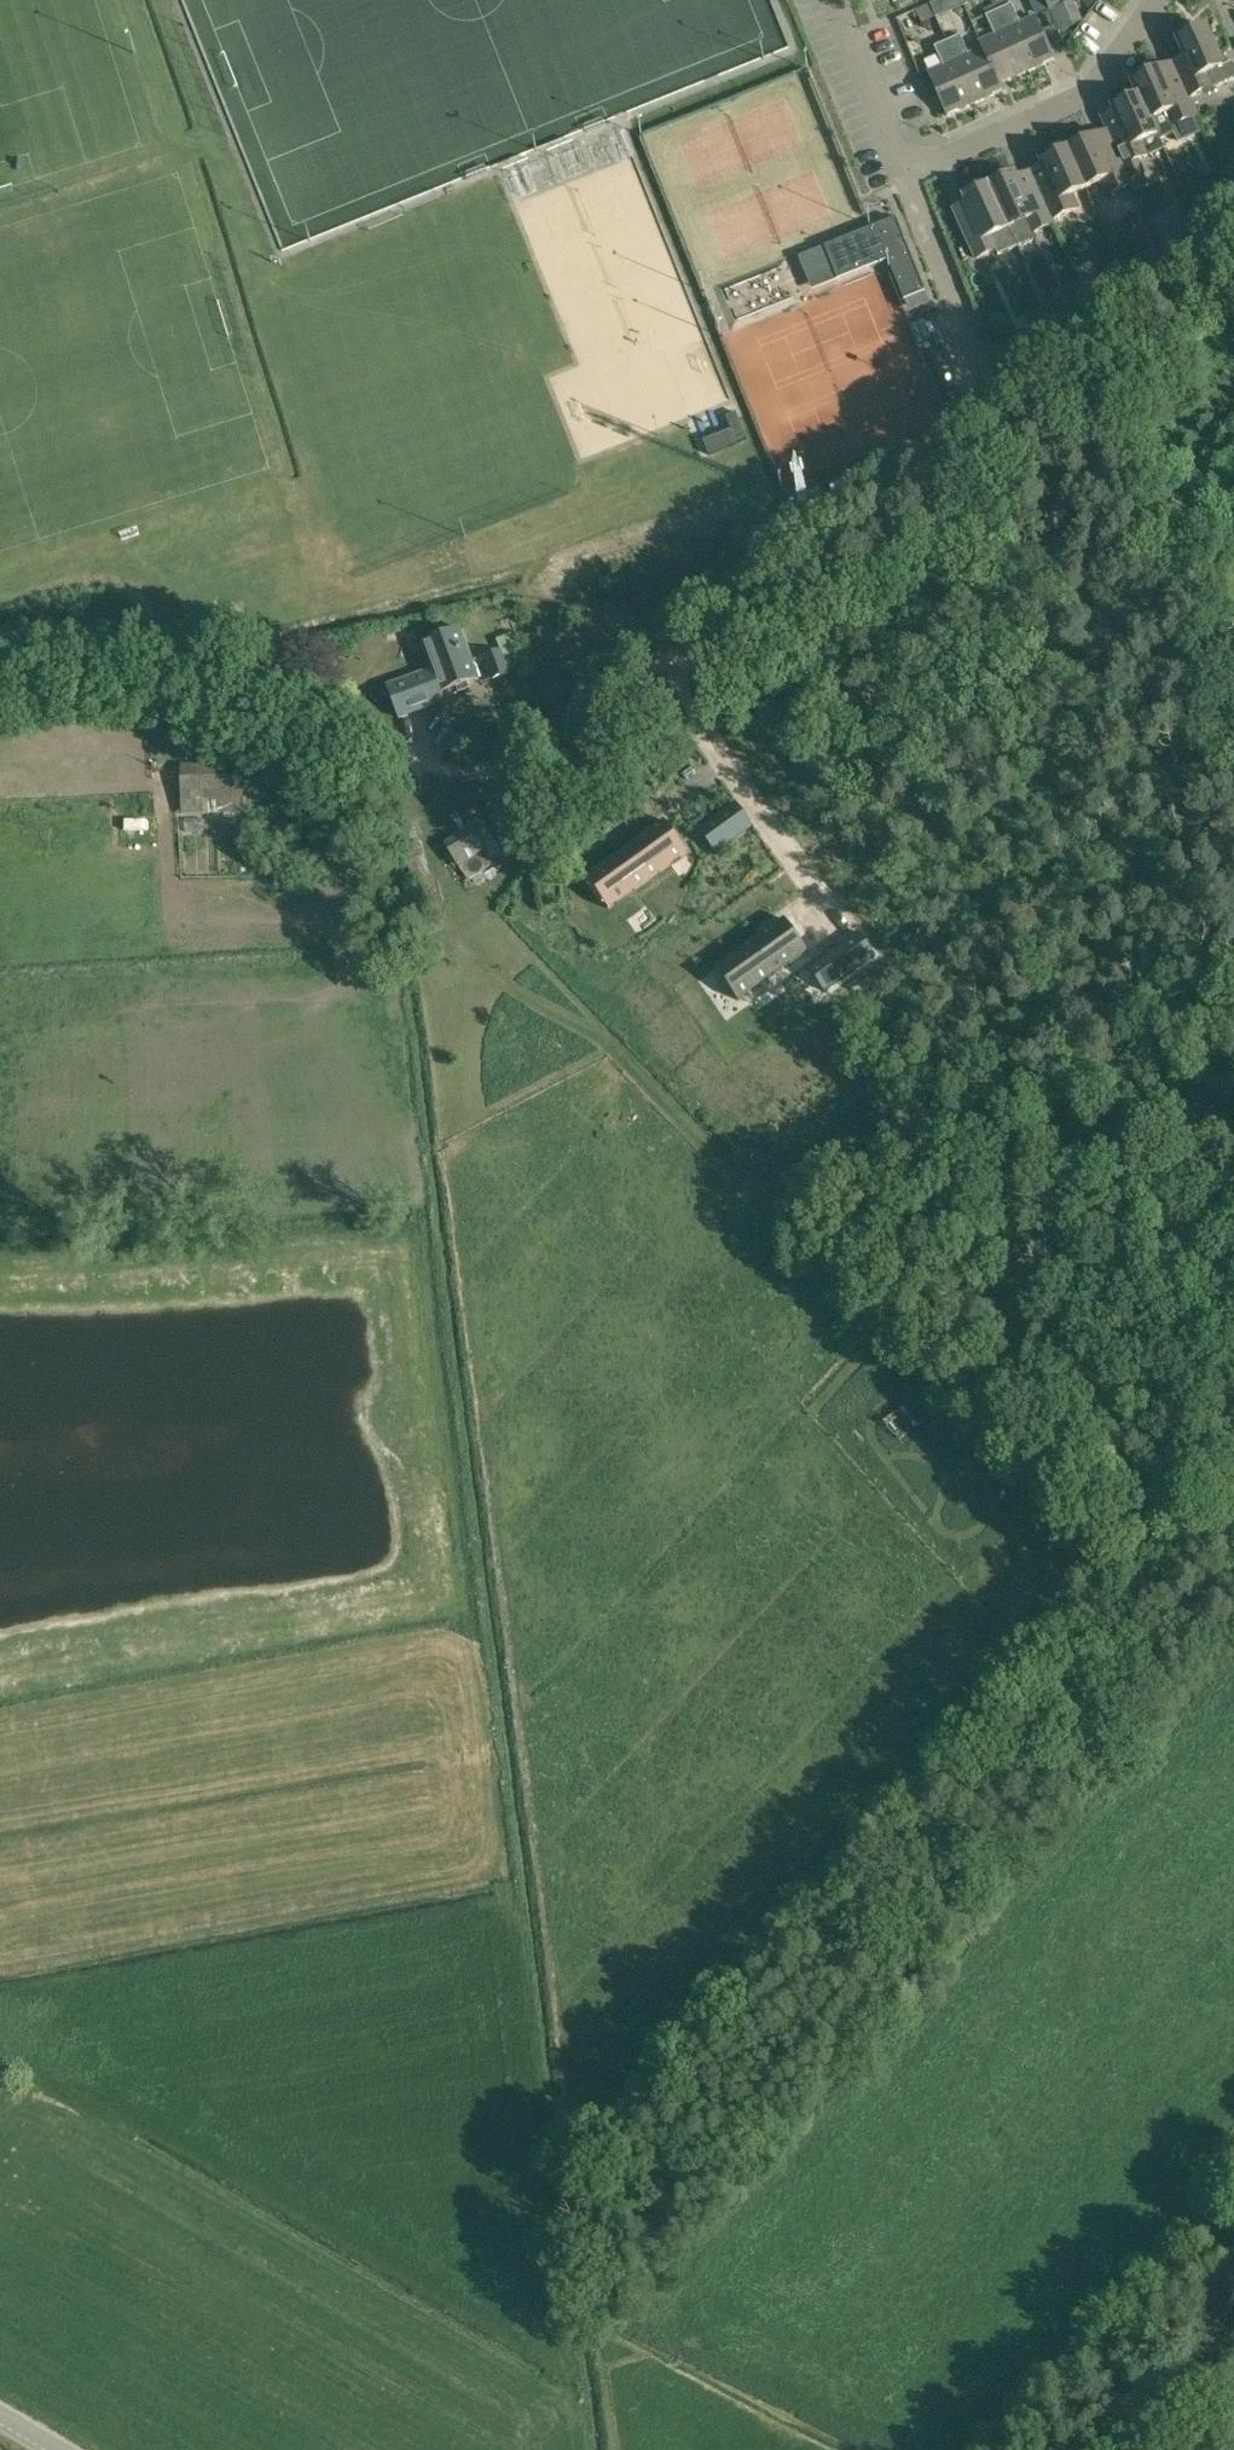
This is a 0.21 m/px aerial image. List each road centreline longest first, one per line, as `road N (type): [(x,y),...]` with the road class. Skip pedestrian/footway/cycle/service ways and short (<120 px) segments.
road 1 (track): [(573,720),(1233,235)]
road 2 (residential): [(0,658),(176,663),(407,756),(459,767),(506,758),(573,720)]
road 3 (residential): [(907,174),(1073,101),(1157,0)]
road 4 (residential): [(907,174),(994,394)]
road 5 (residential): [(835,0),(907,174)]

